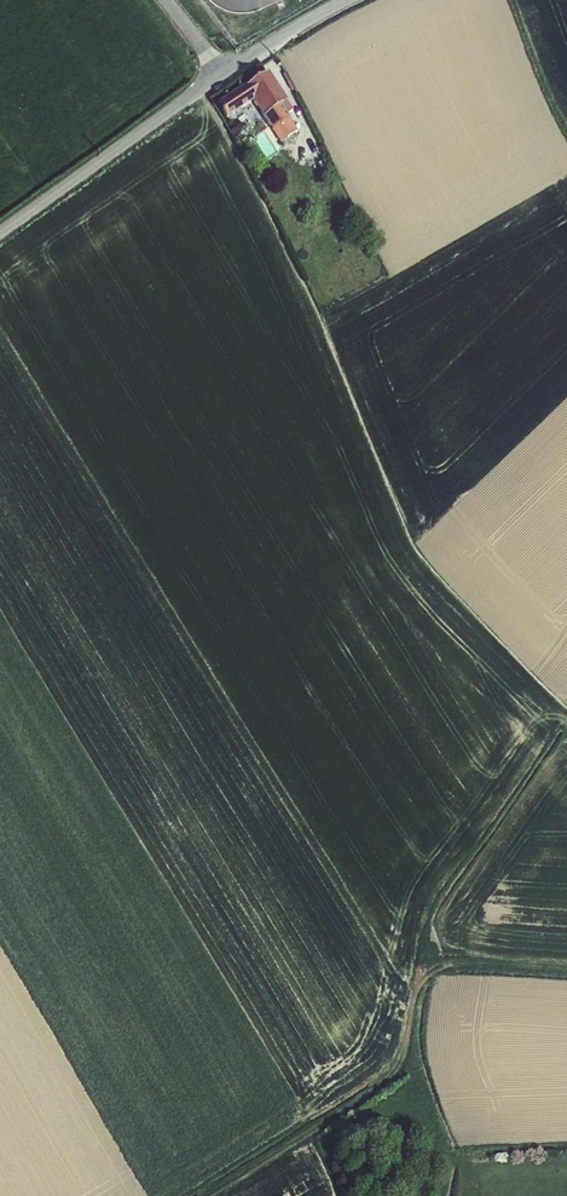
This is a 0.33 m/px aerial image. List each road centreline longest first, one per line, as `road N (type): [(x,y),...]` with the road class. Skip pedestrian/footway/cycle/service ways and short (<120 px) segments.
road 1 (track): [(566,971),(447,967),(430,975),(395,1075),(215,1195)]
road 2 (residential): [(0,234),(225,73)]
road 3 (tertiary): [(225,73),(348,0)]

